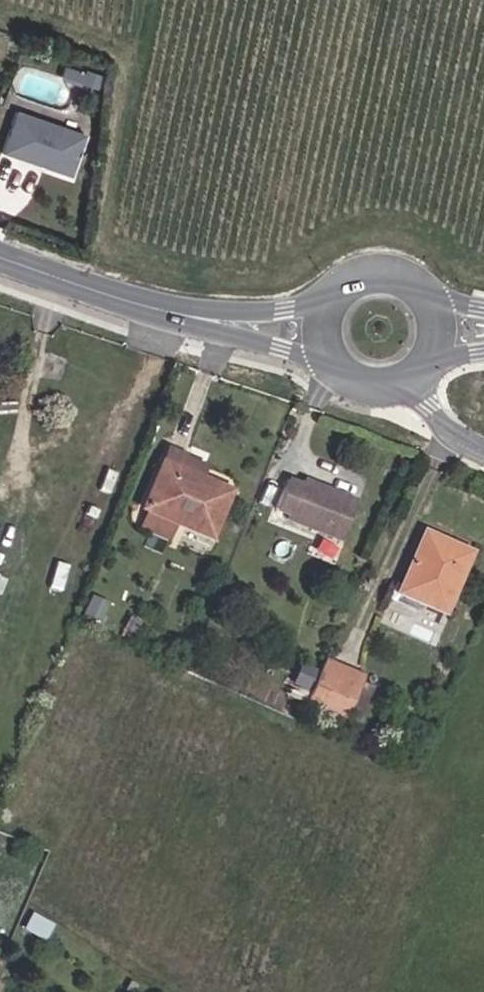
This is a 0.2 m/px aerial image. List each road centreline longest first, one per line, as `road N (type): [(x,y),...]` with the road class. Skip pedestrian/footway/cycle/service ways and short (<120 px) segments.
road 1 (secondary): [(141,306),(335,371)]
road 2 (secondary): [(329,296),(235,312),(141,306)]
road 3 (secondary): [(0,257),(141,306)]

